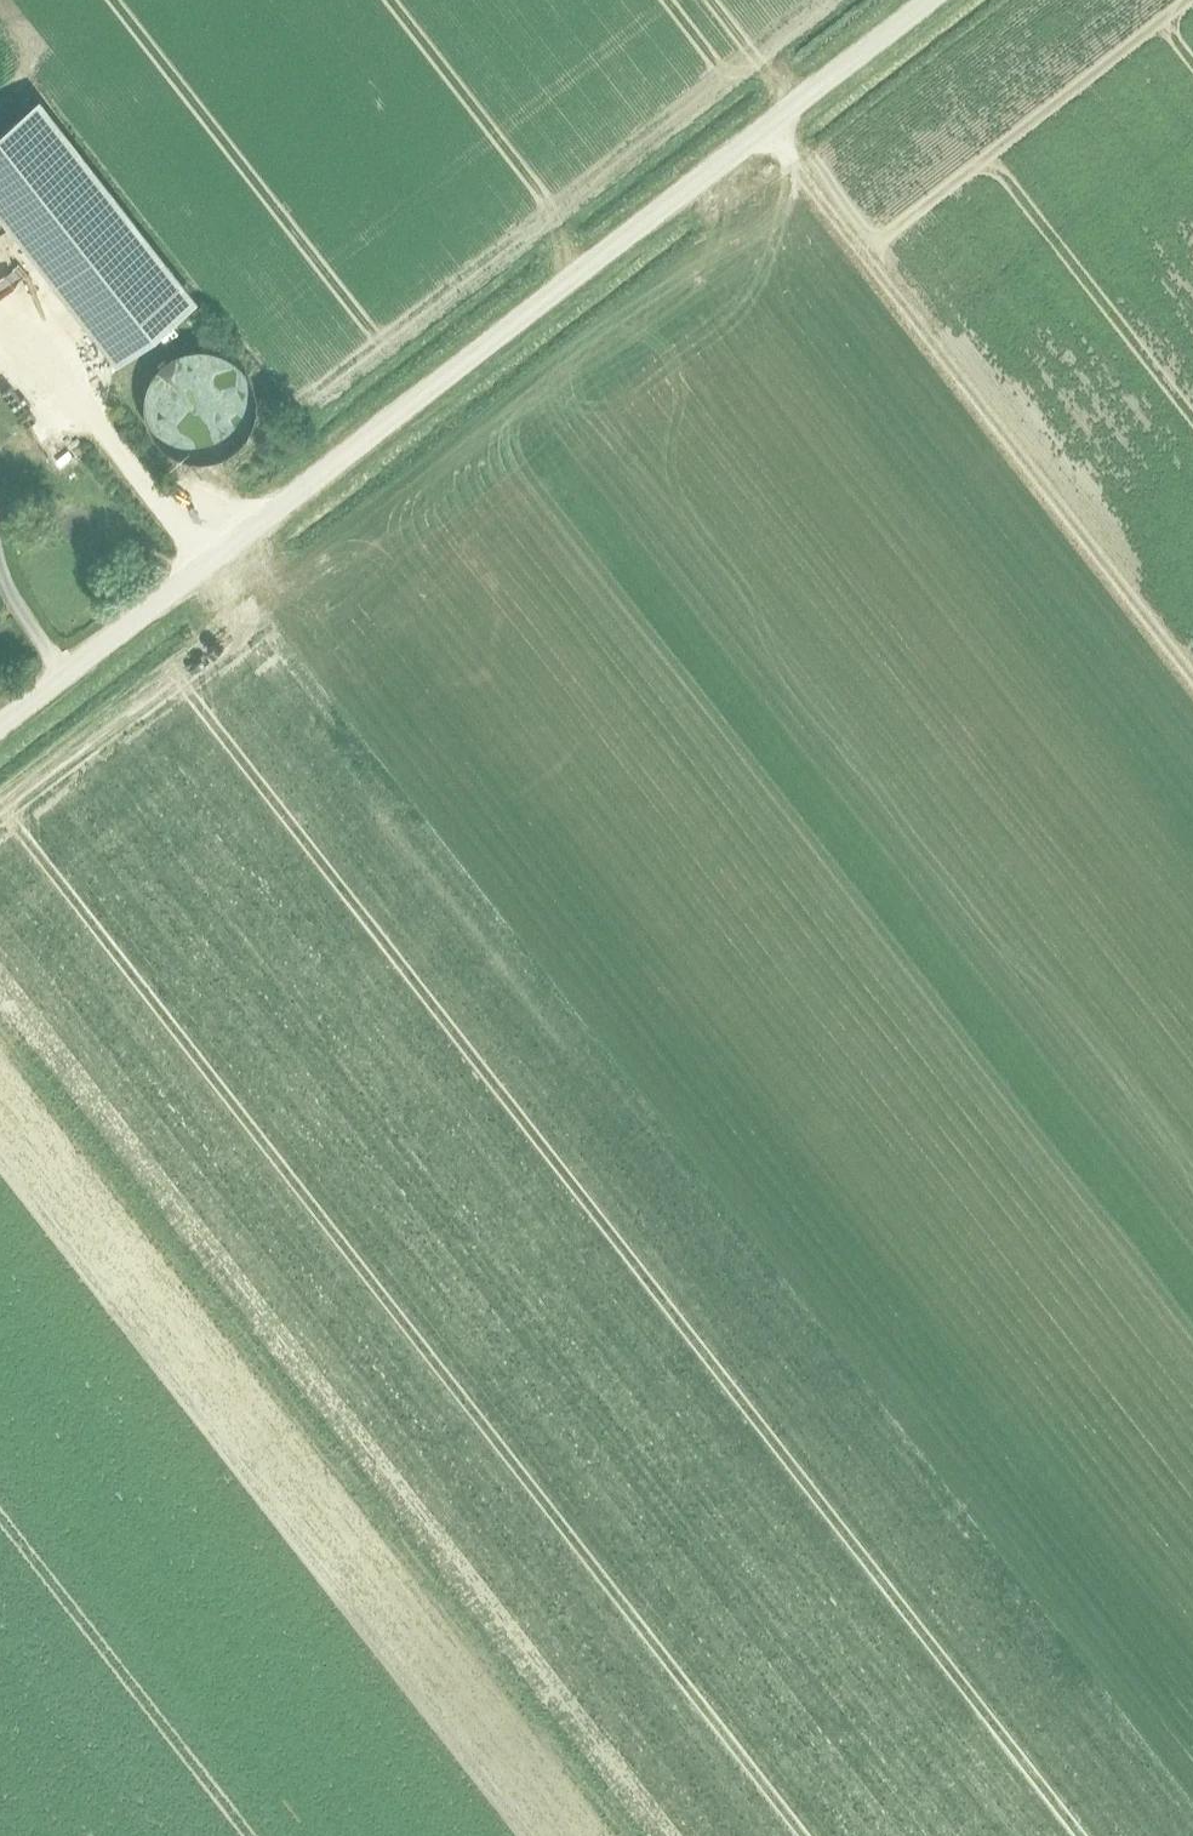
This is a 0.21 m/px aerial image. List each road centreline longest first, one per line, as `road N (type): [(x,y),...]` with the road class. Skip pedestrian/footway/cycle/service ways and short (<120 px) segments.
road 1 (unclassified): [(0,723),(932,0)]
road 2 (track): [(1192,677),(765,129)]

